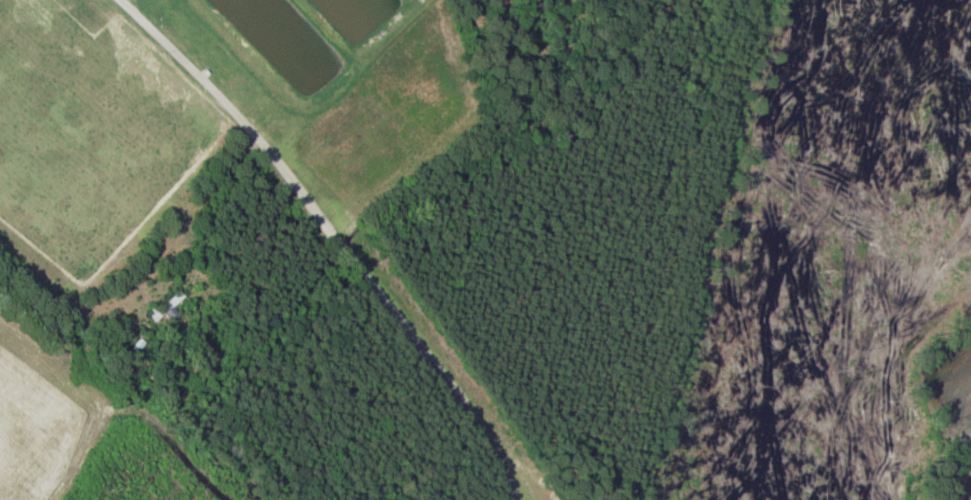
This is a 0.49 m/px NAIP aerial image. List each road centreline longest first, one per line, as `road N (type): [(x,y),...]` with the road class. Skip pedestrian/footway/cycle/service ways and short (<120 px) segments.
road 1 (residential): [(515,499),(457,392),(319,215),(253,135),(119,0)]

